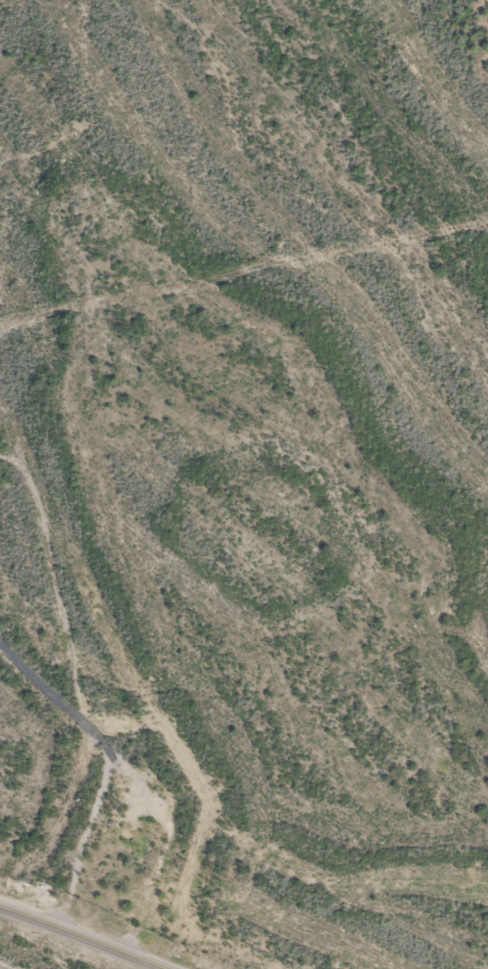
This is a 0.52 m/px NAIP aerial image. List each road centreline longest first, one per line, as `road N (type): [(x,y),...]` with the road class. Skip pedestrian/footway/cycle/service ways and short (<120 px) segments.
road 1 (tertiary): [(0,908),(170,968)]

